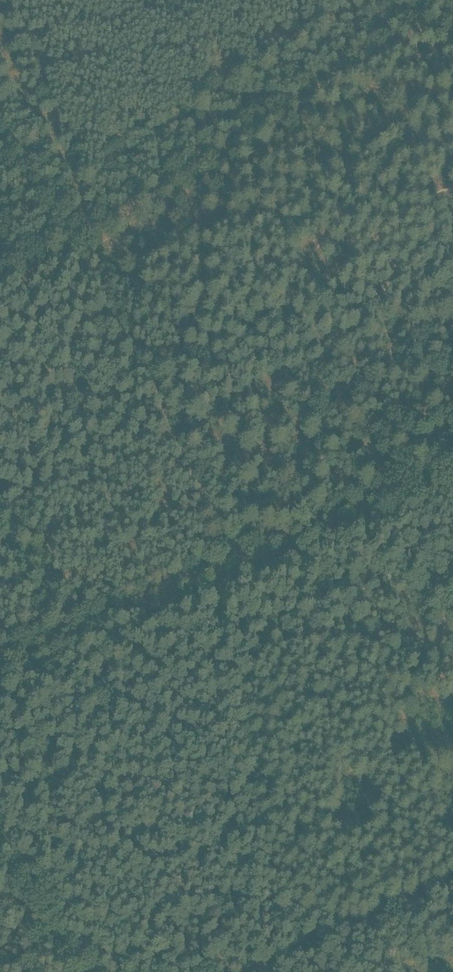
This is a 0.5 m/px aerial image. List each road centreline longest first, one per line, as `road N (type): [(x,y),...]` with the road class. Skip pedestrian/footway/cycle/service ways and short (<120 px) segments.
road 1 (track): [(452,20),(212,154),(0,298)]
road 2 (track): [(0,110),(126,335),(234,559)]
road 3 (track): [(0,661),(452,459)]

